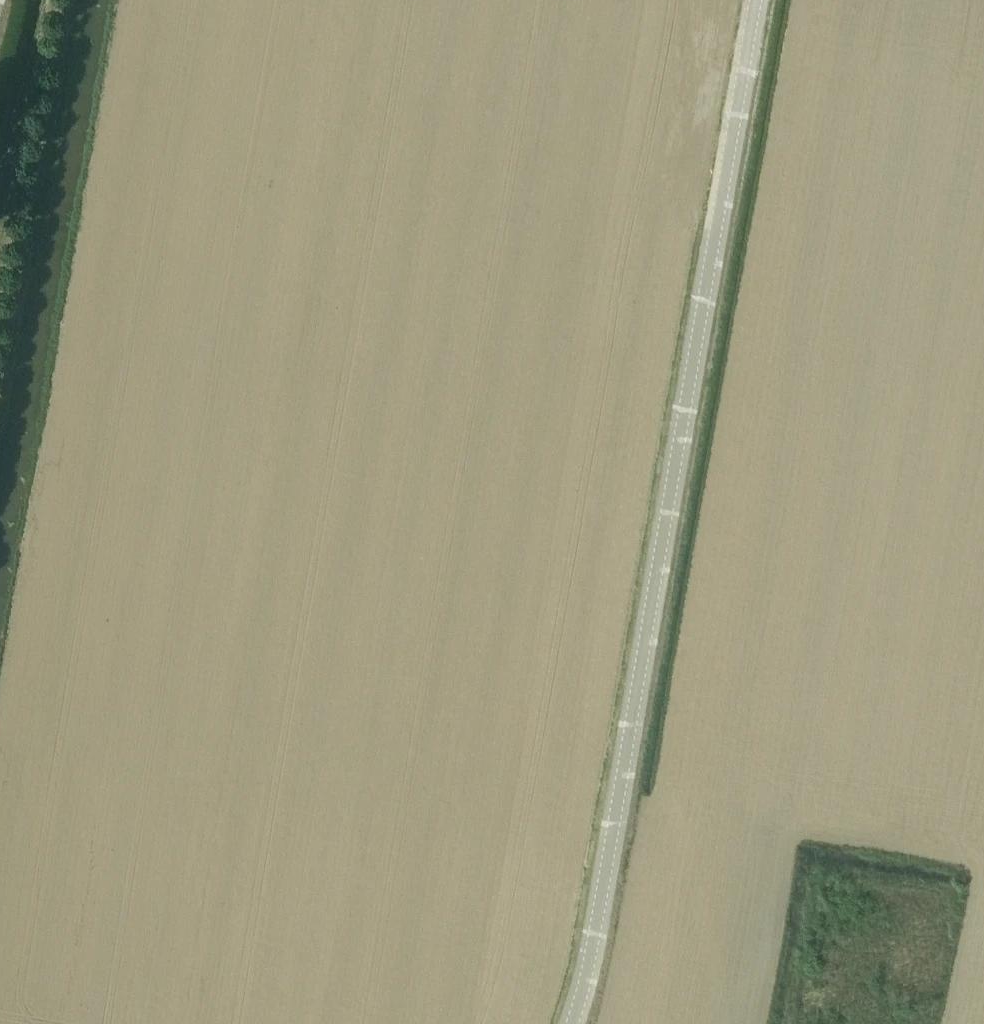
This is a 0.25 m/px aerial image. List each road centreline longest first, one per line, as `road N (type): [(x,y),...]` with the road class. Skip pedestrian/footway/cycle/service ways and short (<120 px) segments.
road 1 (track): [(757,0),(598,938),(573,1023)]

